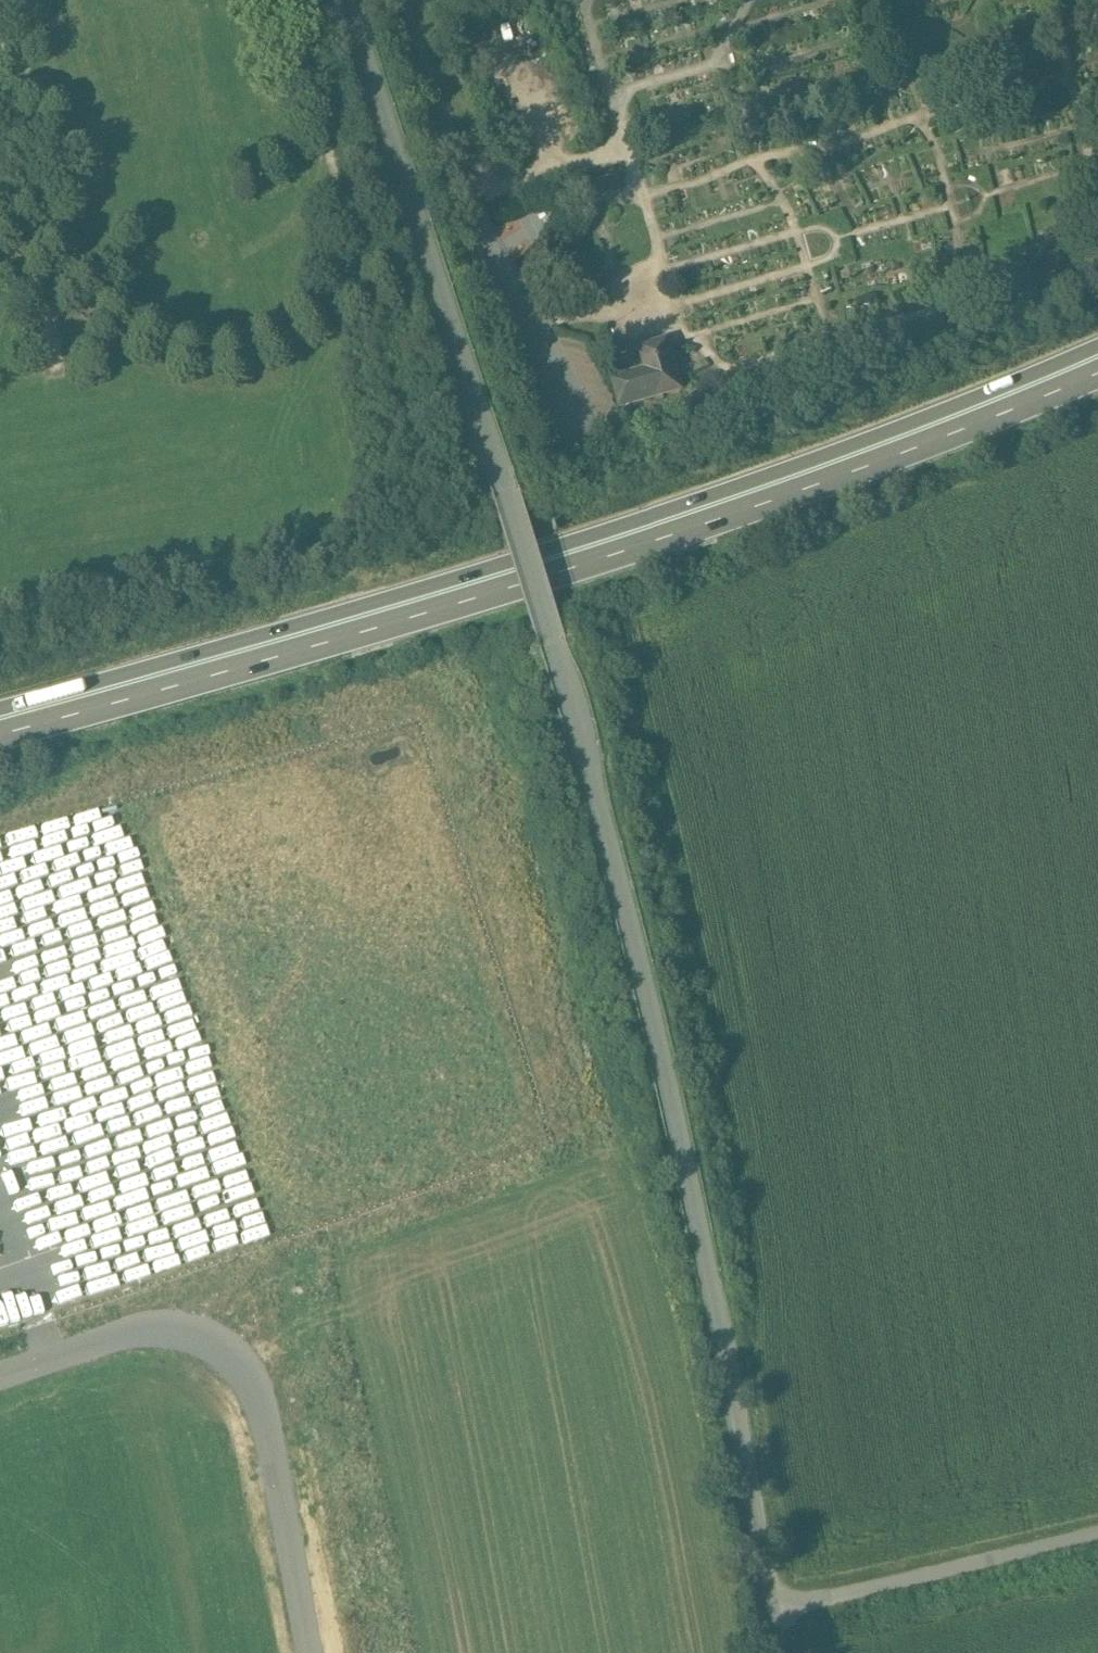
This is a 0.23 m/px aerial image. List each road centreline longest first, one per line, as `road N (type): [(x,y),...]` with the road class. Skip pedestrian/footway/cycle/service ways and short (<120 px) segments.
road 1 (unclassified): [(772,1610),(687,1170),(598,816),(343,0)]
road 2 (trunk): [(1097,362),(841,469),(615,546),(0,728)]
road 3 (residential): [(311,1652),(264,1402),(244,1367),(210,1339),(166,1329),(118,1335),(0,1375)]
road 4 (unclassified): [(772,1610),(1097,1533)]

